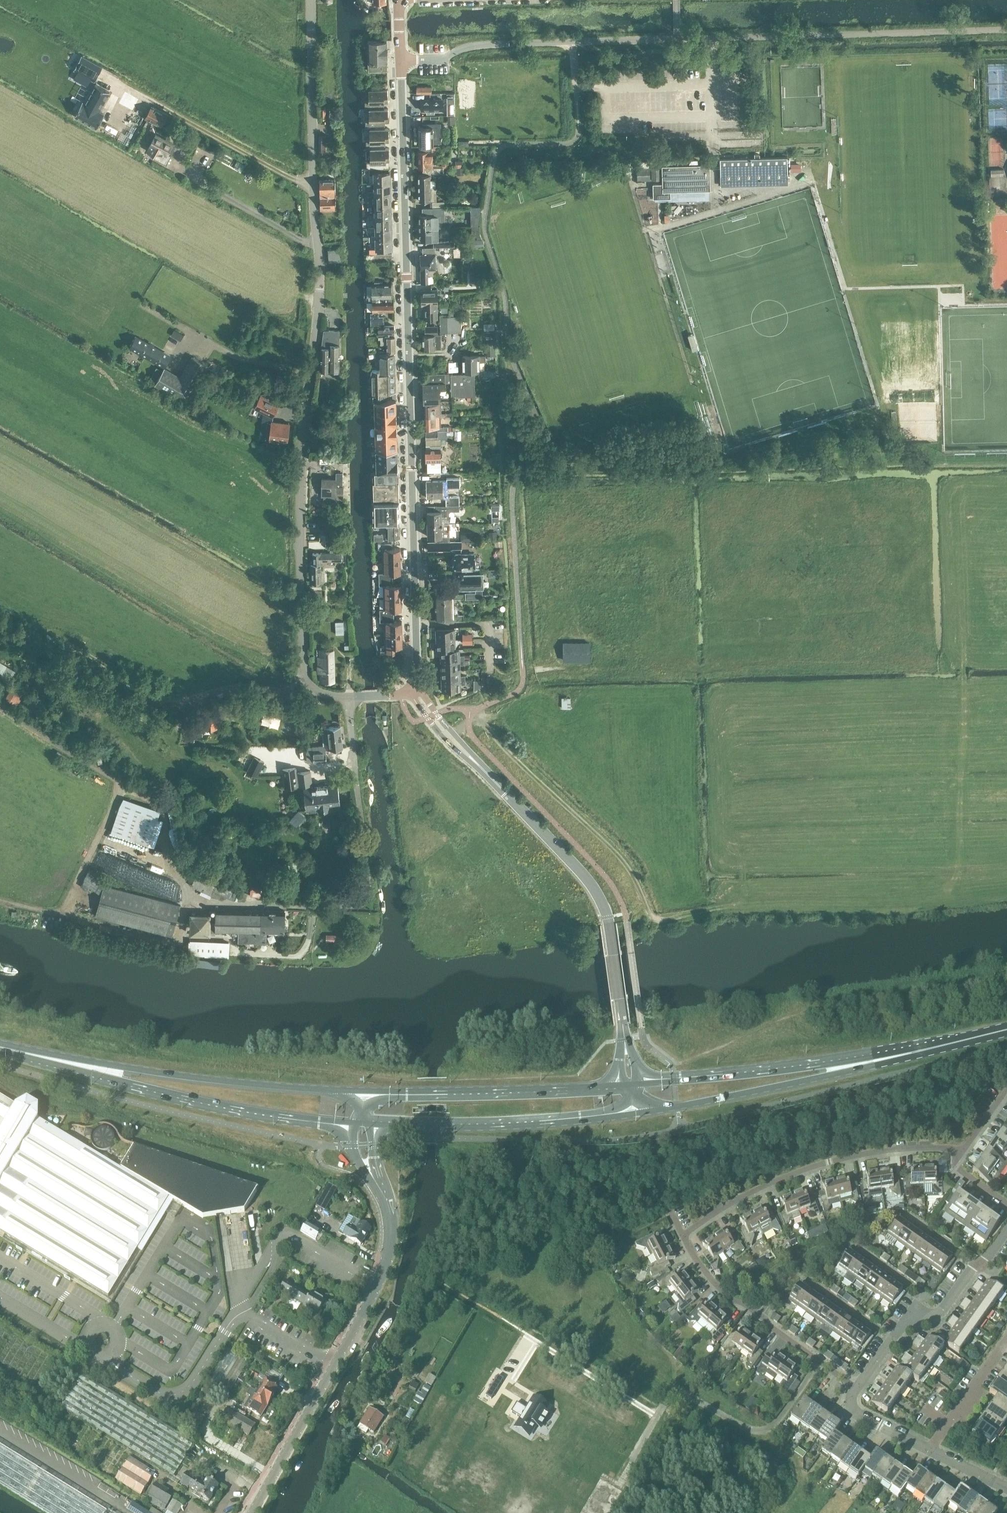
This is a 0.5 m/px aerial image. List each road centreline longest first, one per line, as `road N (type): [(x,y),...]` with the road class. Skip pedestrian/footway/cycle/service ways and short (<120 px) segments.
road 1 (unclassified): [(363,696),(315,688),(301,666),(302,437),(321,269),(310,0)]
road 2 (secondary): [(417,689),(401,59)]
road 3 (track): [(484,719),(505,748),(608,842),(655,919),(743,904),(895,903),(1006,889)]
road 4 (unclassified): [(401,59),(497,43),(1006,29)]
road 5 (residential): [(857,1391),(731,1298),(683,1235),(744,1194),(830,1162),(915,1147),(962,1150)]
road 6 (secondary): [(252,1512),(380,1279),(391,1217),(371,1174)]
road 7 (track): [(0,897),(66,913),(122,787),(0,713)]
road 8 (secondary): [(625,1043),(602,902),(475,761)]
road 9 (primary): [(365,1091),(87,1067)]
road 10 (primary): [(87,1067),(256,1111),(354,1122)]
road 11 (track): [(677,1390),(583,1331),(439,1262)]
road 12 (primary): [(375,1124),(504,1126),(633,1114)]
road 13 (primary): [(622,1084),(365,1091)]
road 14 (track): [(84,0),(272,93),(313,103)]
road 15 (primary): [(633,1114),(862,1064)]
road 16 (primary): [(862,1064),(636,1083)]
road 17 (residential): [(857,1391),(903,1324),(943,1310),(1006,1231)]
road 18 (primary): [(862,1064),(1006,1029)]
road 19 (residential): [(930,1450),(1006,1342)]

